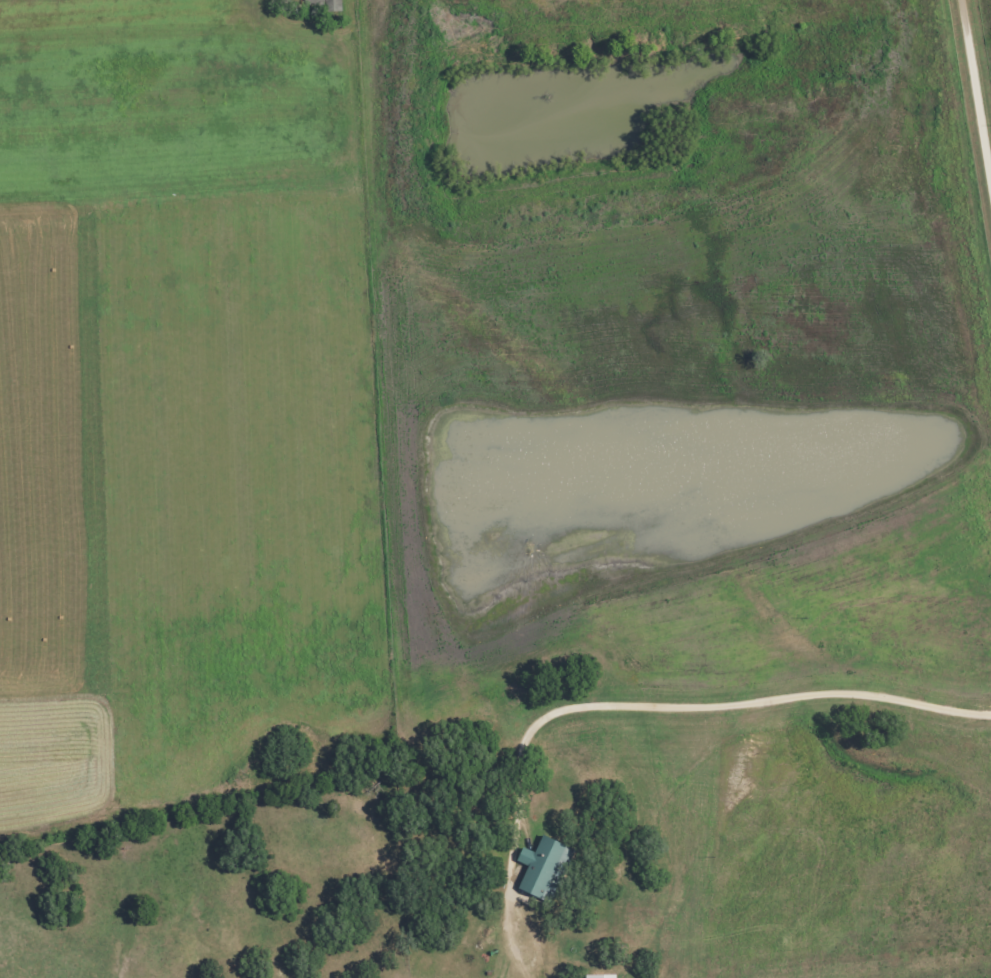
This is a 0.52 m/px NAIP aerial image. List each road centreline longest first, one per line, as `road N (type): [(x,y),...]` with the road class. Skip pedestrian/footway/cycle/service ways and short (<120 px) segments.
road 1 (residential): [(990,170),(964,0)]

